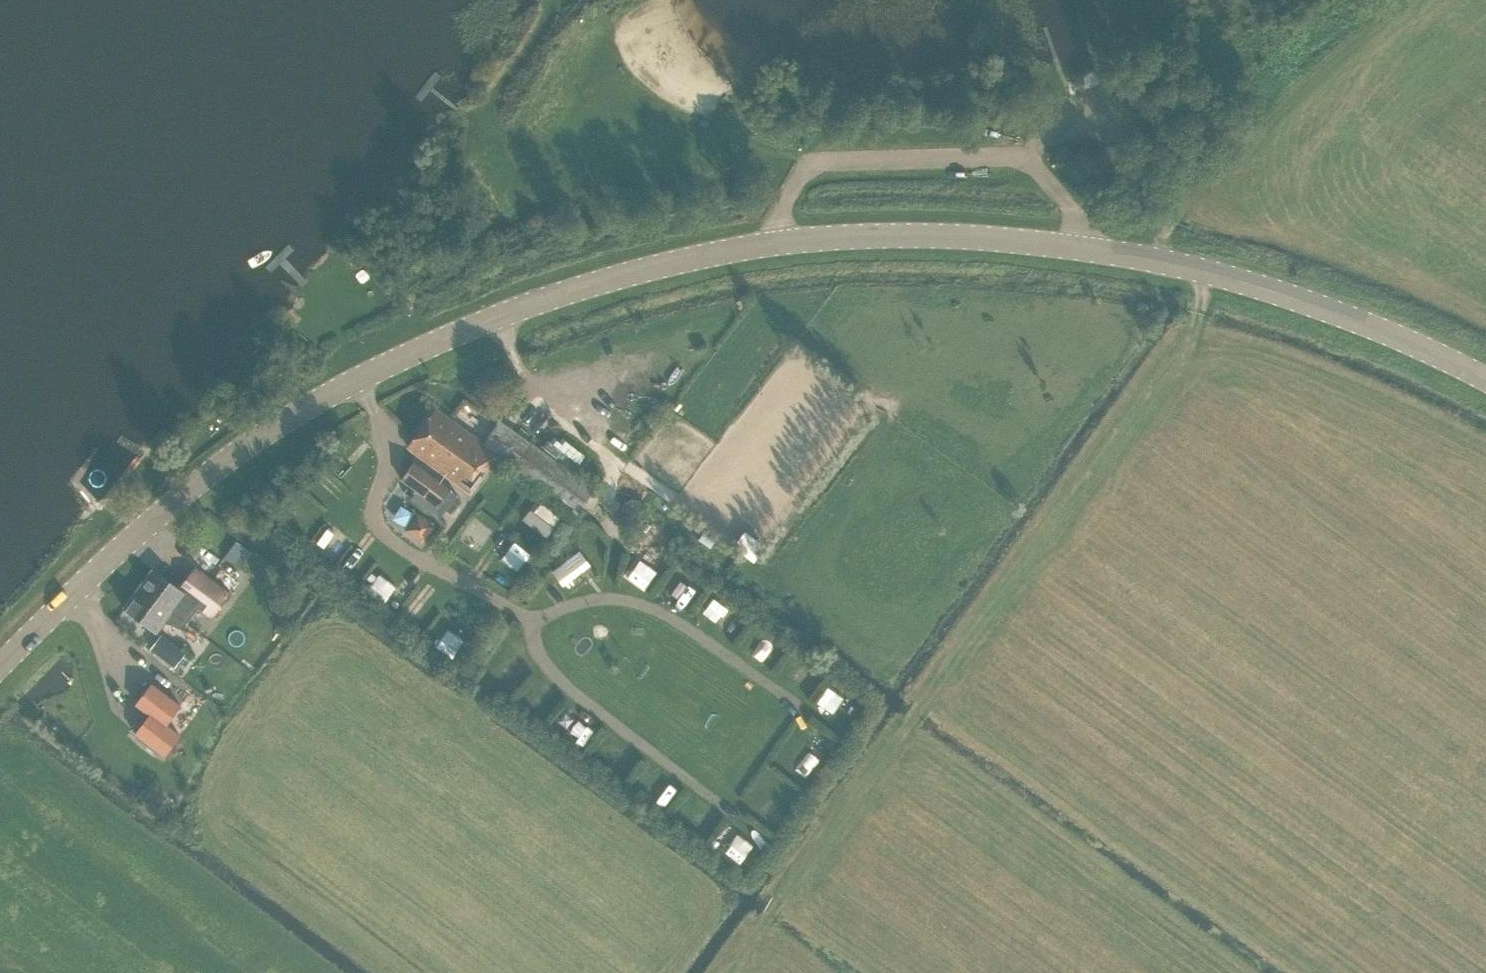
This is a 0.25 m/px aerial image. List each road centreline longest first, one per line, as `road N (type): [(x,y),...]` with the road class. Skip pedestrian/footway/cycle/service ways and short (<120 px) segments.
road 1 (tertiary): [(1485,384),(1392,336),(1254,288),(1089,249),(945,233),(818,238),(717,253),(549,295),(357,378),(238,449),(123,543),(0,669)]
road 2 (track): [(1165,264),(1186,200),(1410,0)]

